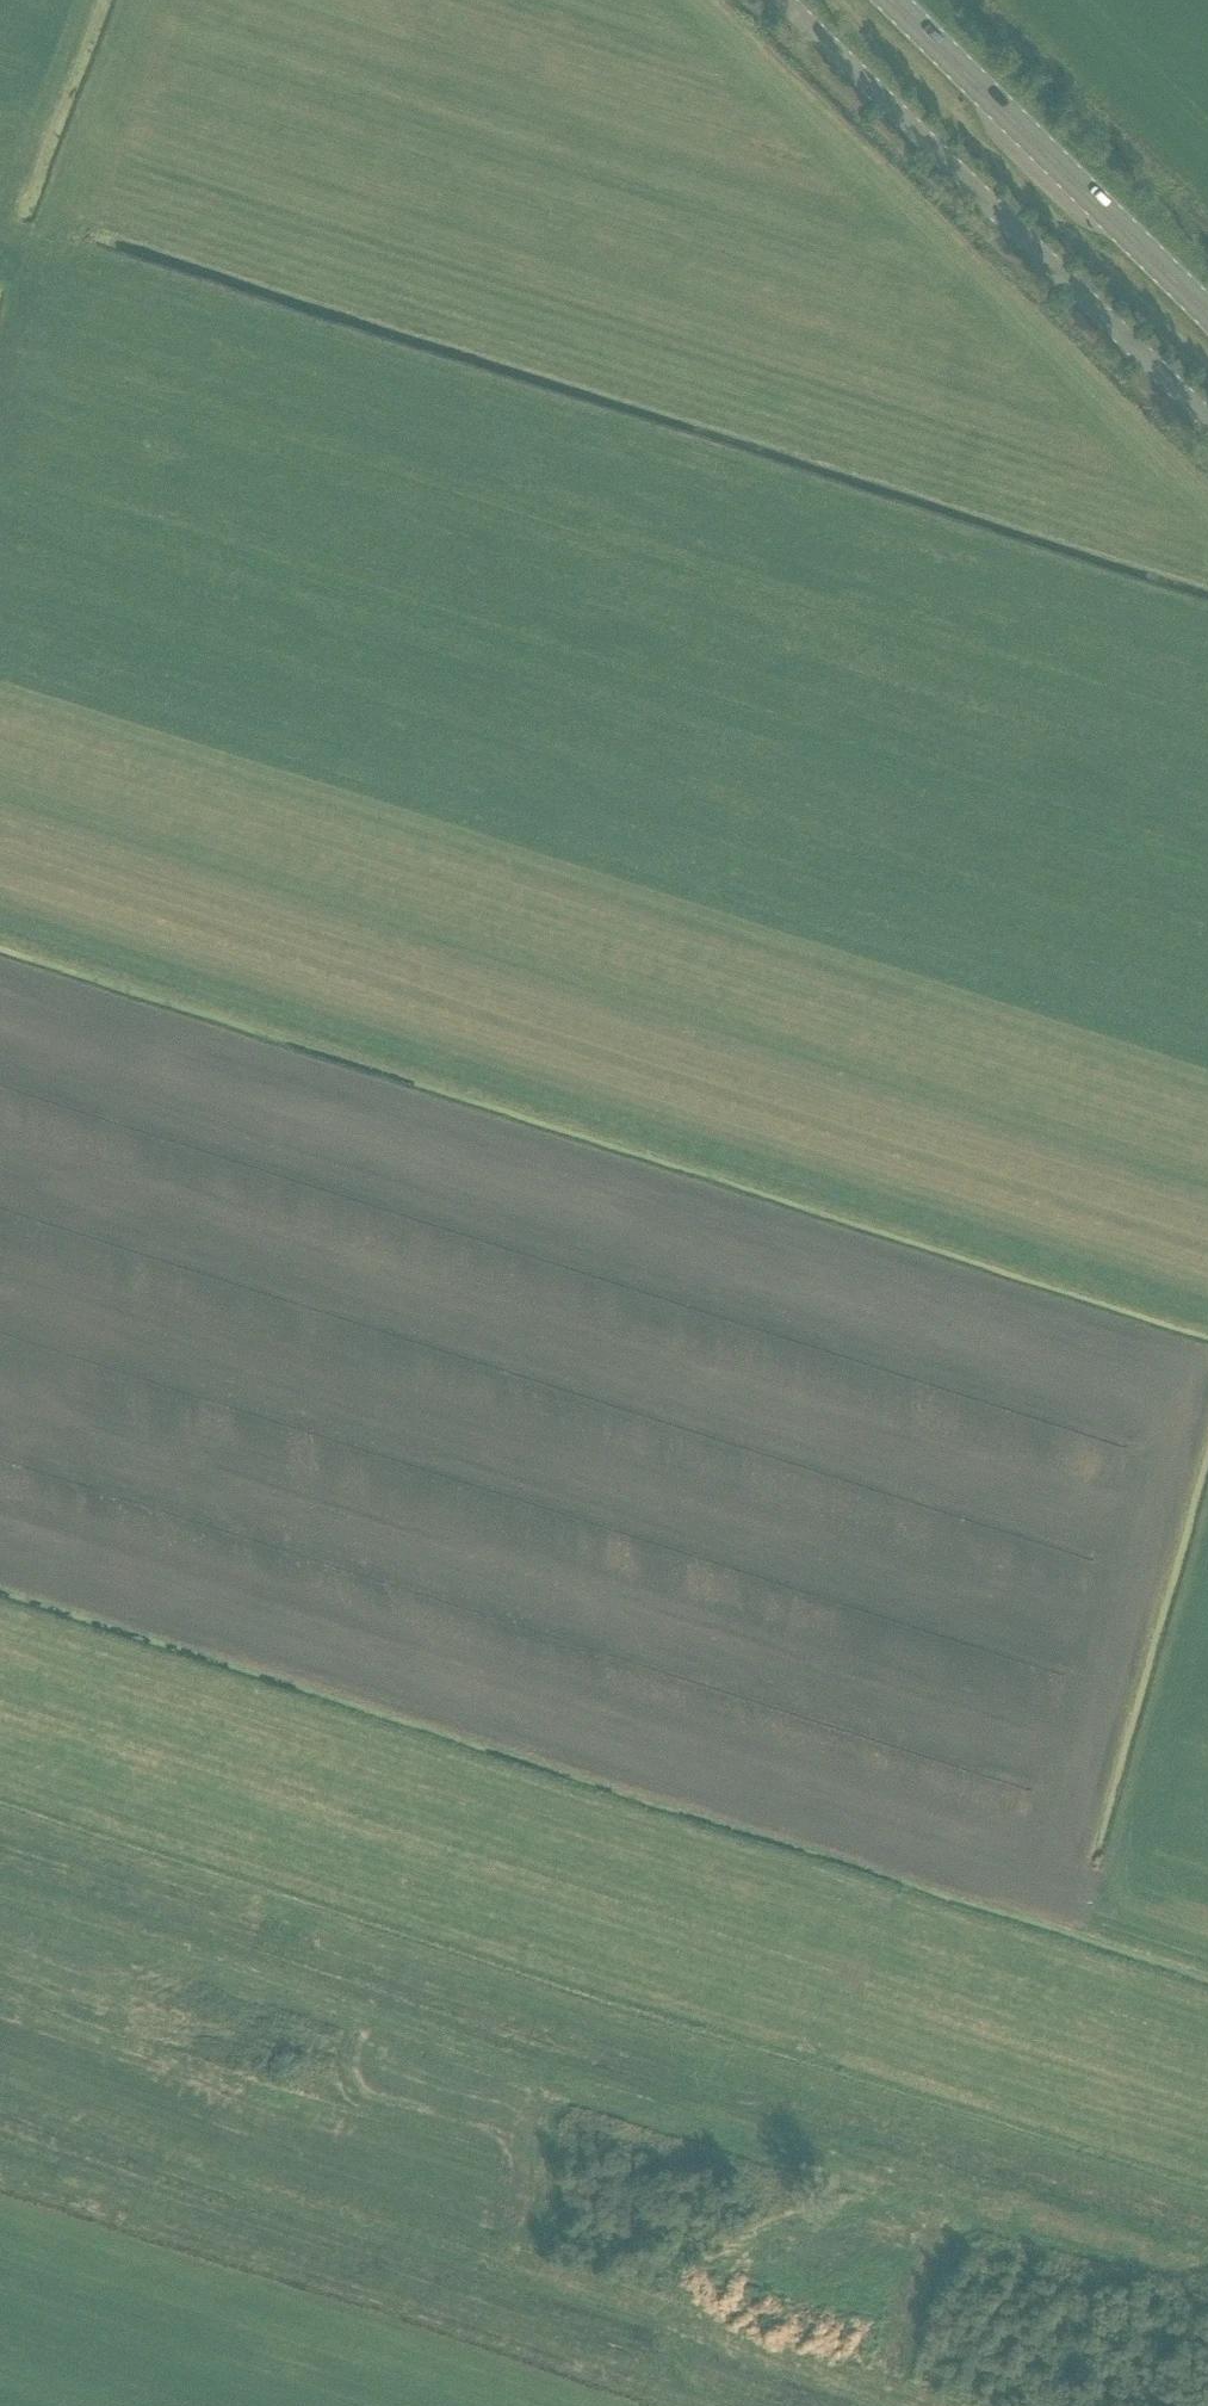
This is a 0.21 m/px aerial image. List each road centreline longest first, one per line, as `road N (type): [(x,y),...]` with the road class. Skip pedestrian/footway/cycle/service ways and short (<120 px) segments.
road 1 (unclassified): [(787,0),(1207,418)]
road 2 (primary): [(1207,312),(893,0)]

